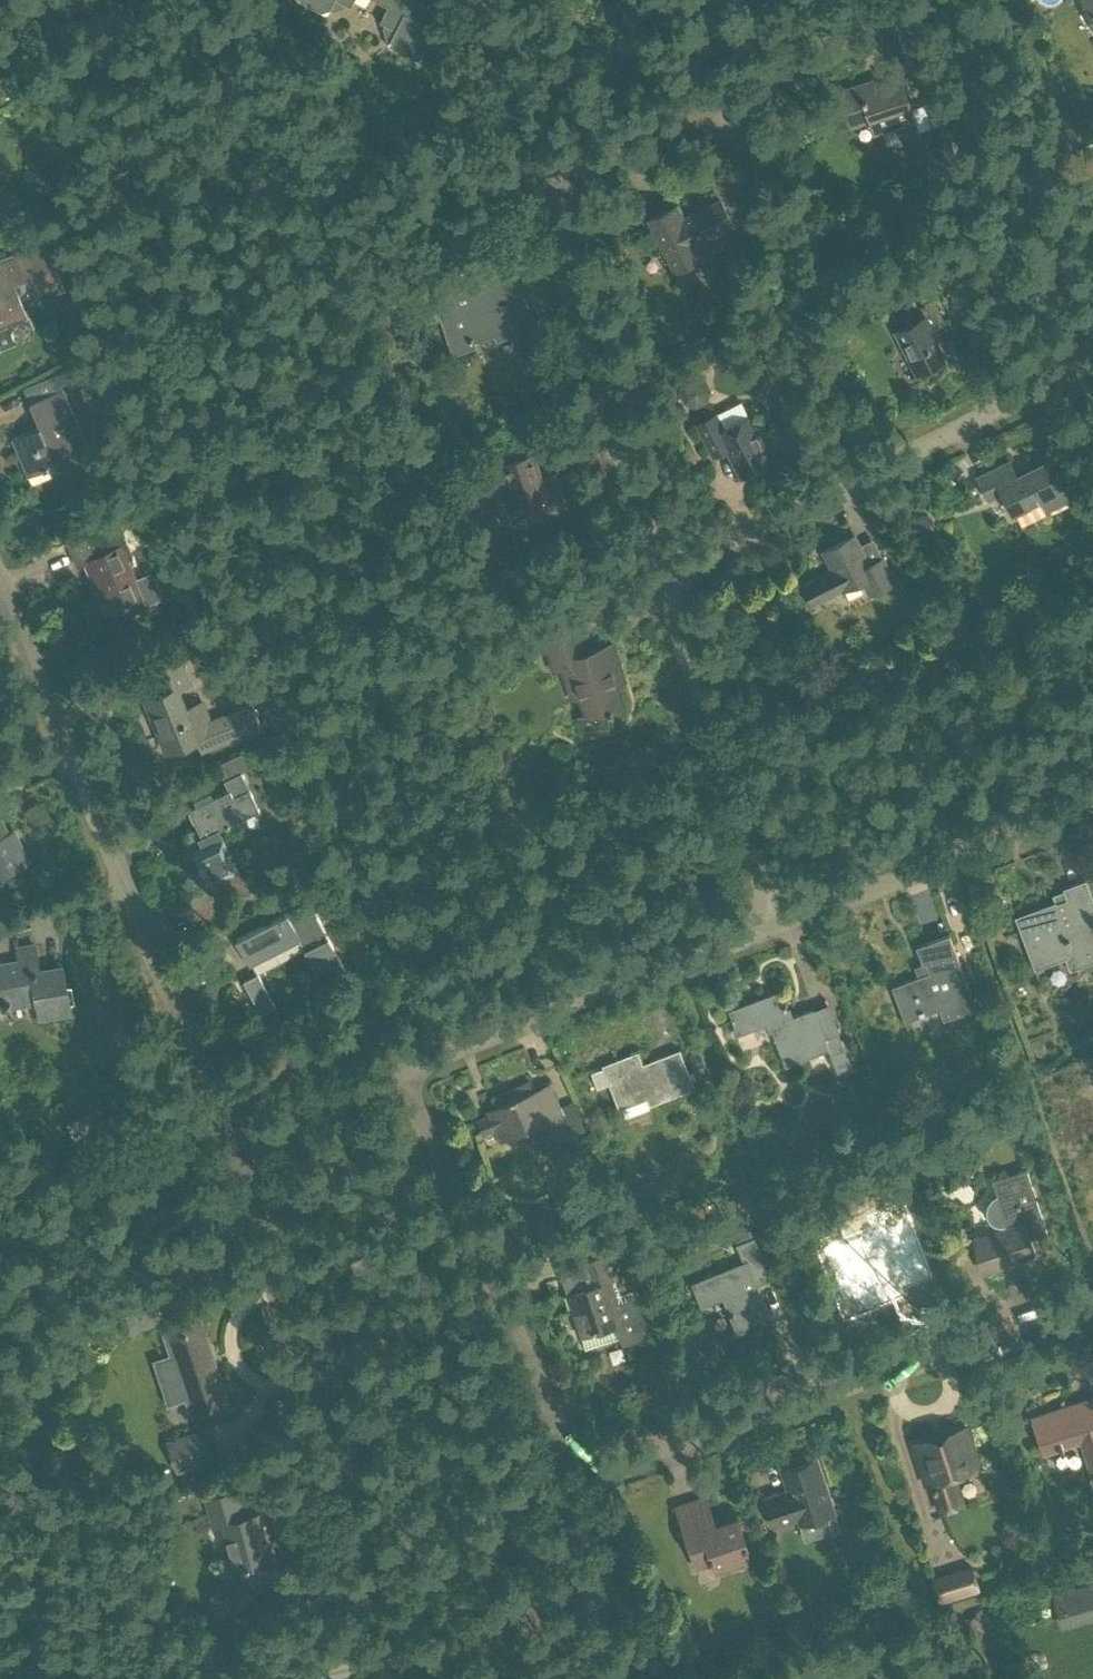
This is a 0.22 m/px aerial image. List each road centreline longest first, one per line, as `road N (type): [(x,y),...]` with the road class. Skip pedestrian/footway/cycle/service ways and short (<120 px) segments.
road 1 (residential): [(1092,1318),(593,1466),(570,1443),(399,1071)]
road 2 (residential): [(230,1141),(0,574)]
road 3 (residential): [(400,1678),(325,1389),(230,1141)]
road 4 (residential): [(662,577),(1092,368)]
road 5 (residential): [(528,193),(924,0)]
road 6 (residential): [(662,577),(528,193)]
road 7 (residential): [(399,1071),(775,928)]
road 8 (residential): [(775,928),(1092,808)]
road 9 (residential): [(746,841),(662,577)]
road 10 (residential): [(528,193),(466,0)]
road 11 (residential): [(230,1141),(399,1071)]

